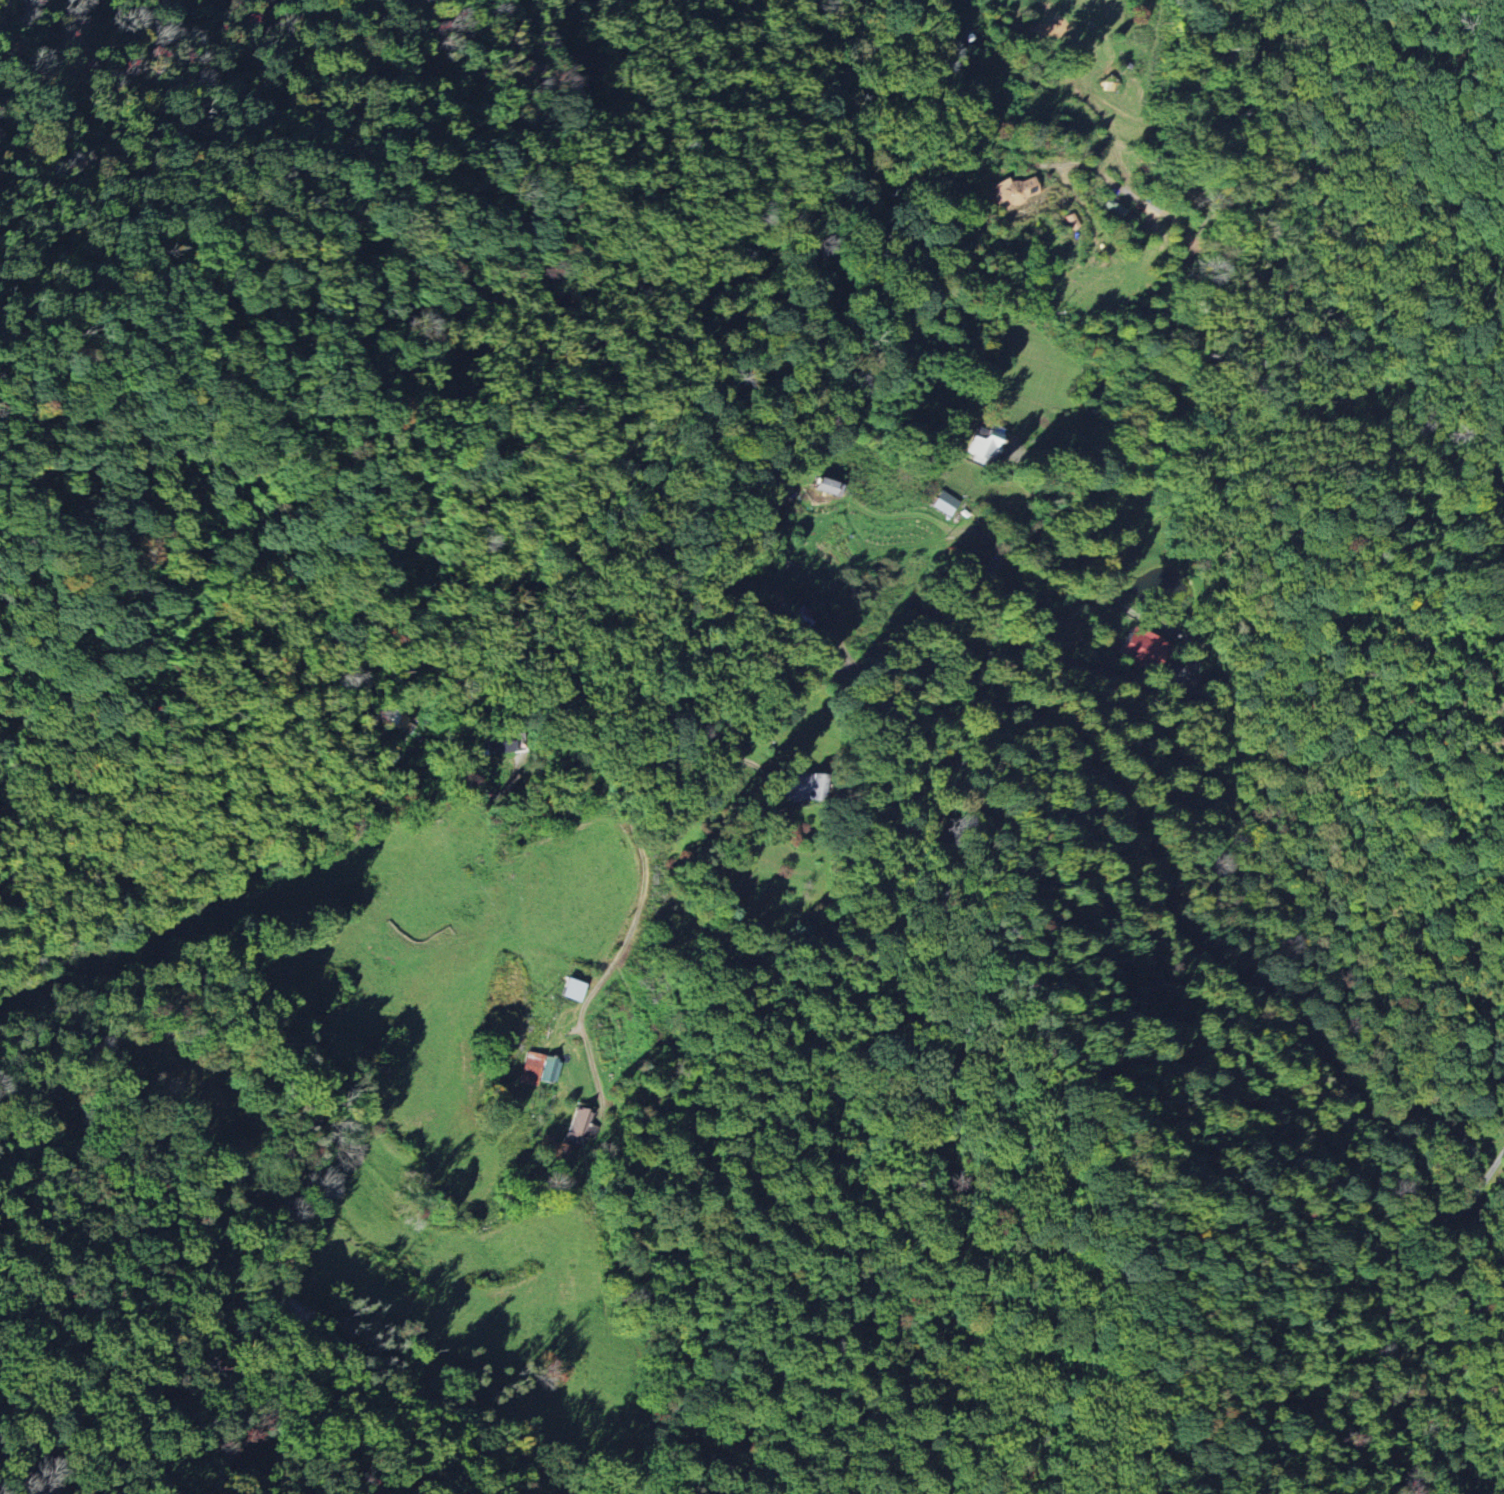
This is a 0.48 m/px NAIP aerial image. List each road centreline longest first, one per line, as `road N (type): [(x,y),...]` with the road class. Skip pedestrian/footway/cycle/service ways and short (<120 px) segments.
road 1 (residential): [(1208,0),(1228,211),(1165,377),(1130,425),(1002,554),(959,636),(935,655),(909,668),(753,679),(647,750)]
road 2 (residential): [(647,750),(632,814),(646,879),(631,927),(579,1016),(601,1108)]

